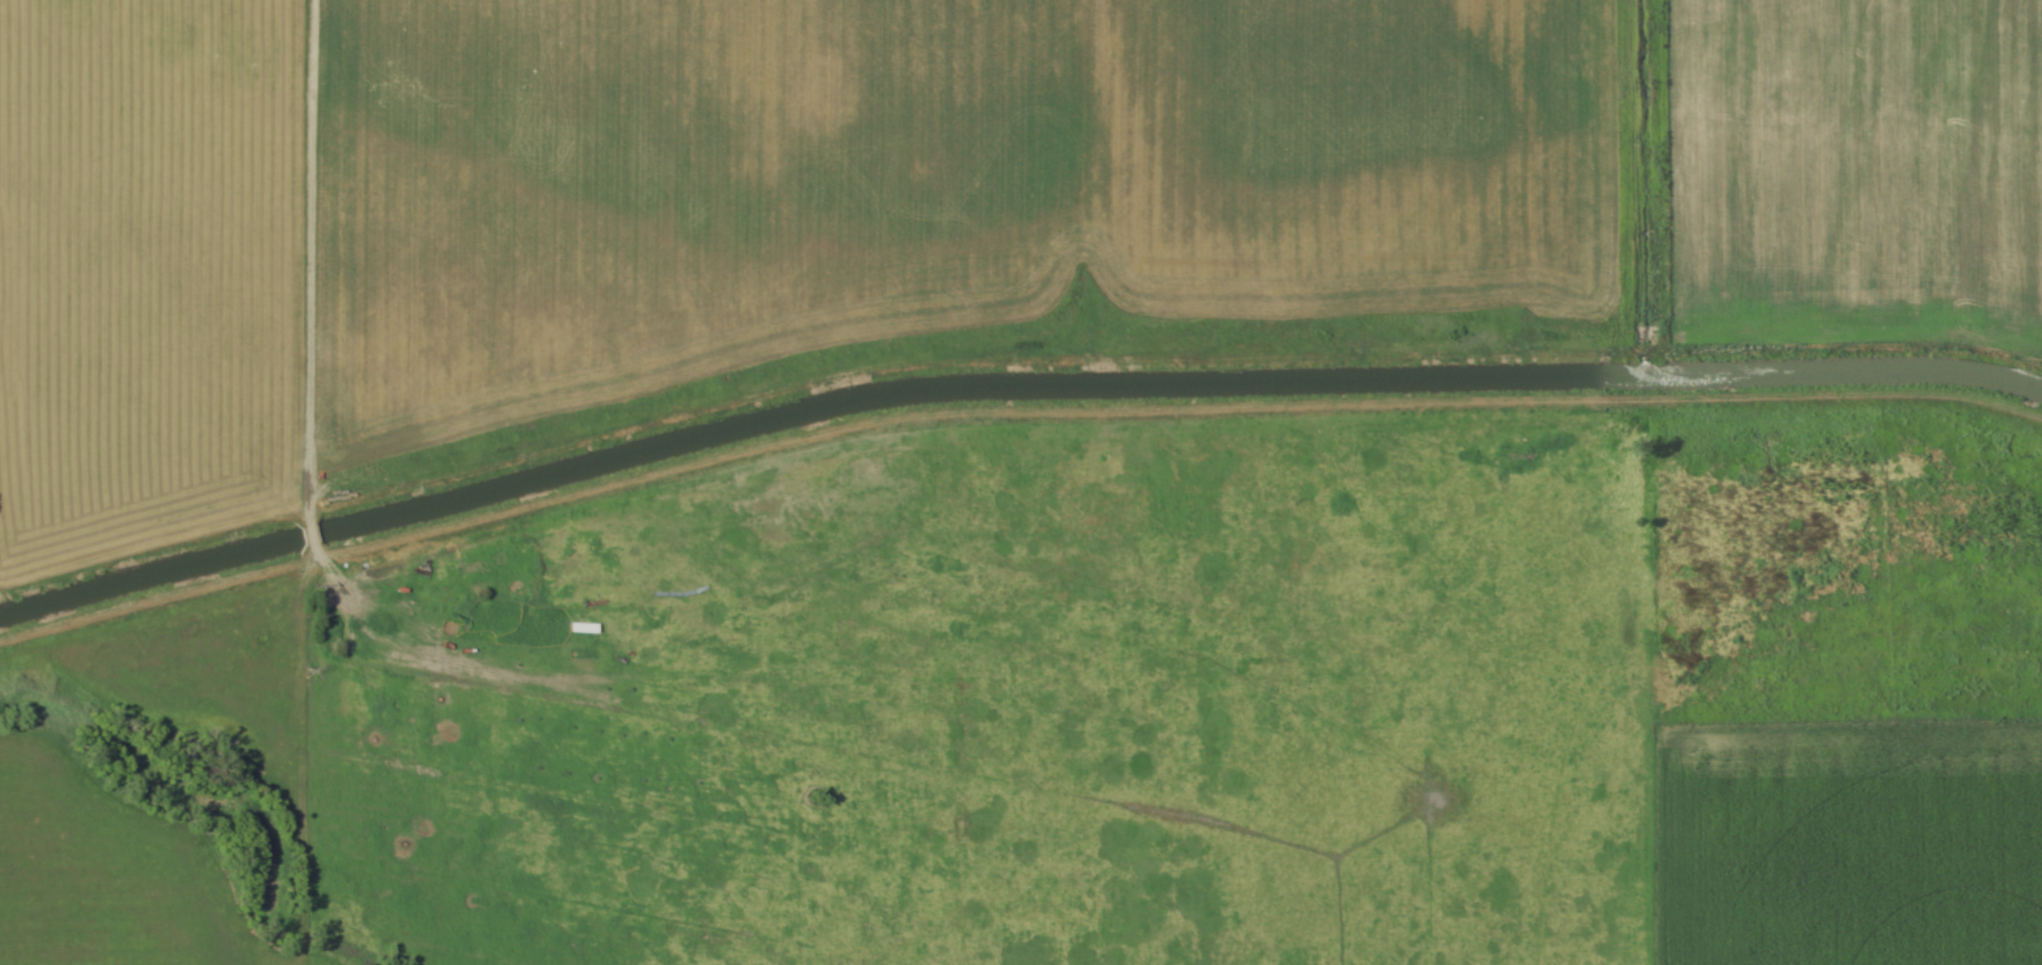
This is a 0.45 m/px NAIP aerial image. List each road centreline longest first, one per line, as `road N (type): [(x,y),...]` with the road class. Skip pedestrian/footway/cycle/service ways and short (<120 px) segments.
road 1 (track): [(321,0),(306,525)]
road 2 (track): [(310,545),(339,576),(376,580),(464,535)]

